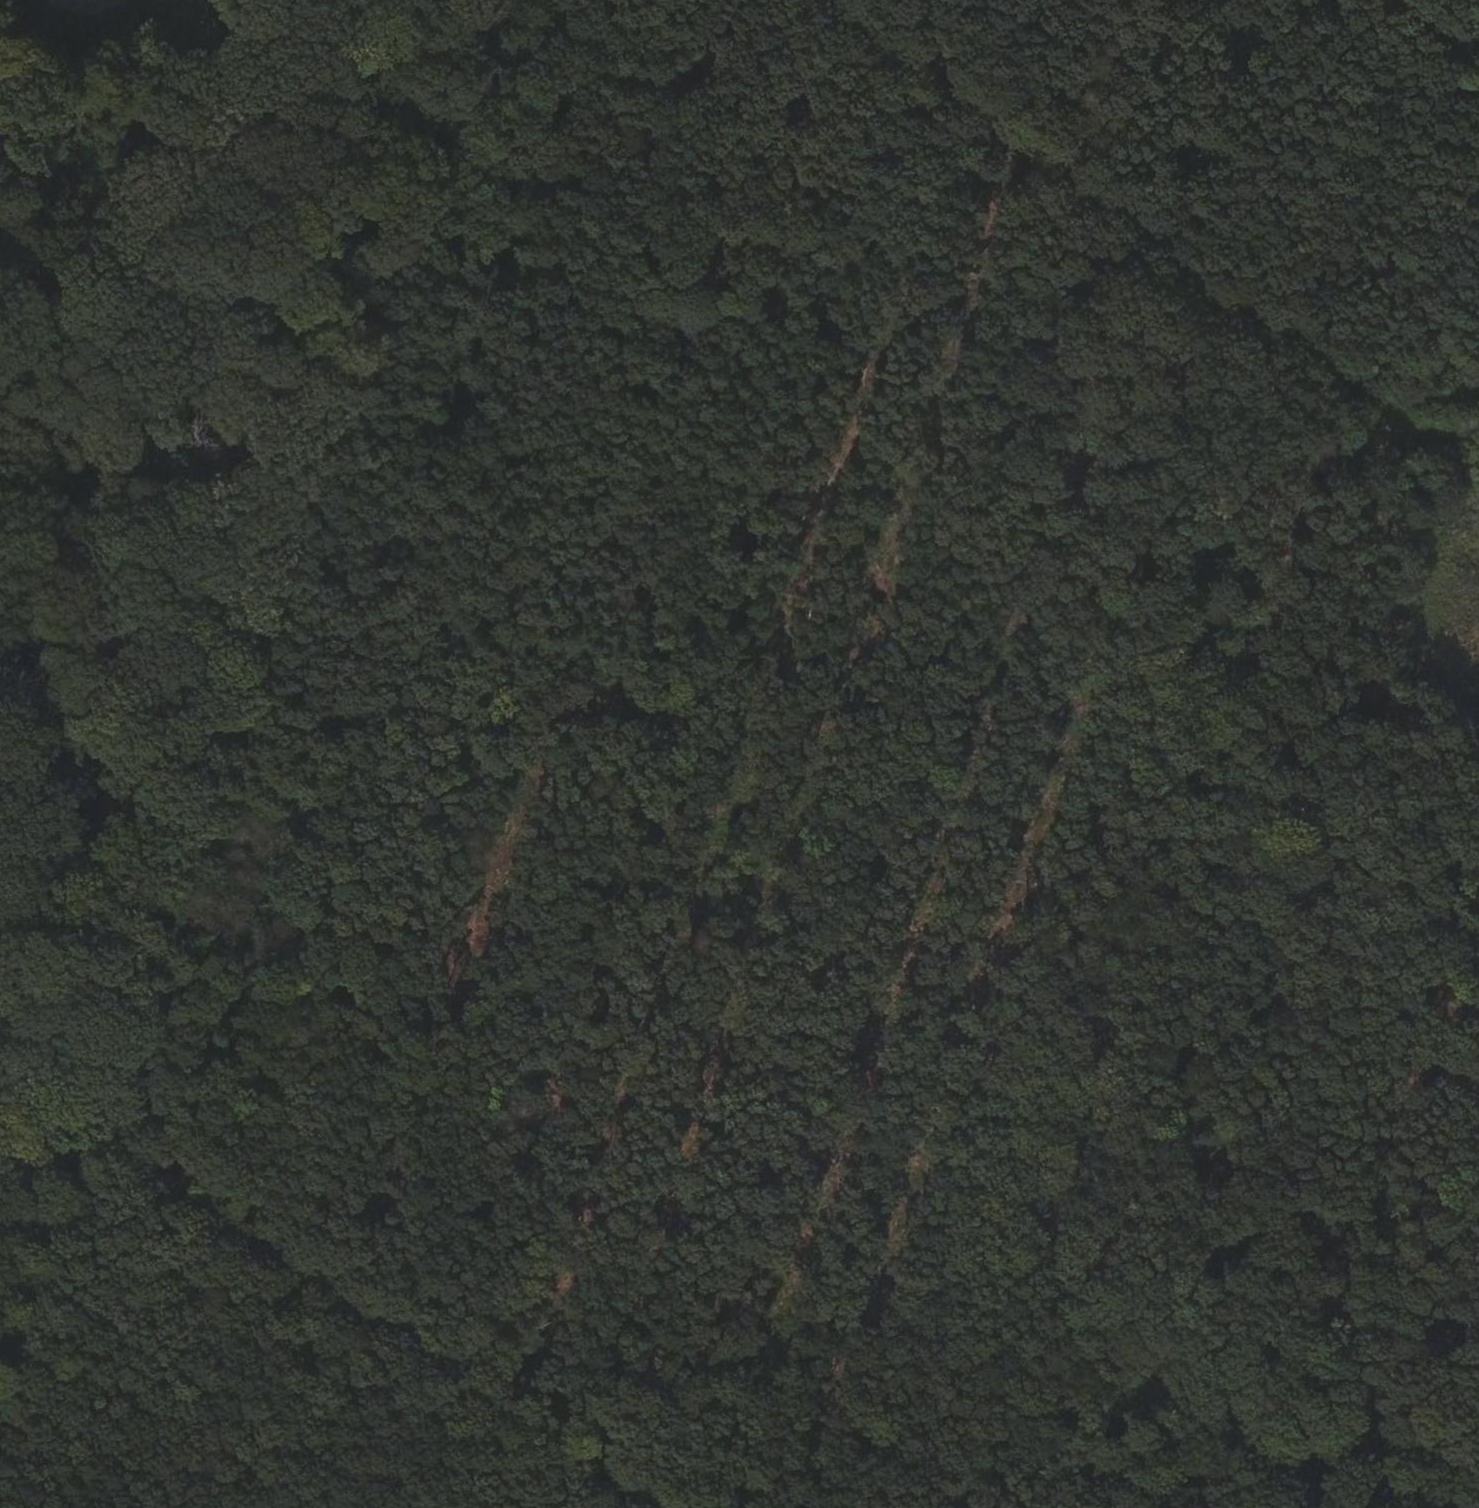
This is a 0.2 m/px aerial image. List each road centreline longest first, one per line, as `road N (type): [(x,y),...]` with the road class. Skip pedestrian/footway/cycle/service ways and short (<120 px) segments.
road 1 (track): [(109,1127),(499,0)]
road 2 (track): [(680,1507),(109,1127)]
road 3 (track): [(0,1452),(109,1127)]
road 4 (track): [(109,1127),(0,1060)]

